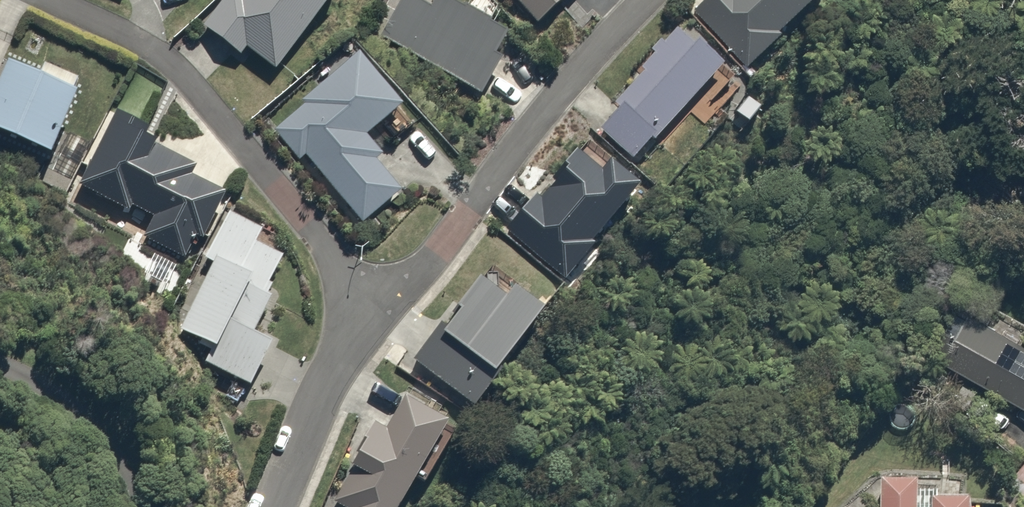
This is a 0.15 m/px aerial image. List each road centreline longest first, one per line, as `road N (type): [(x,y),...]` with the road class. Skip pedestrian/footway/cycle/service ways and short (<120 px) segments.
road 1 (residential): [(364,305),(330,236),(250,134),(175,55),(83,0)]
road 2 (residential): [(364,305),(440,229),(539,97),(628,0)]
road 3 (residential): [(263,506),(320,369),(364,305)]

